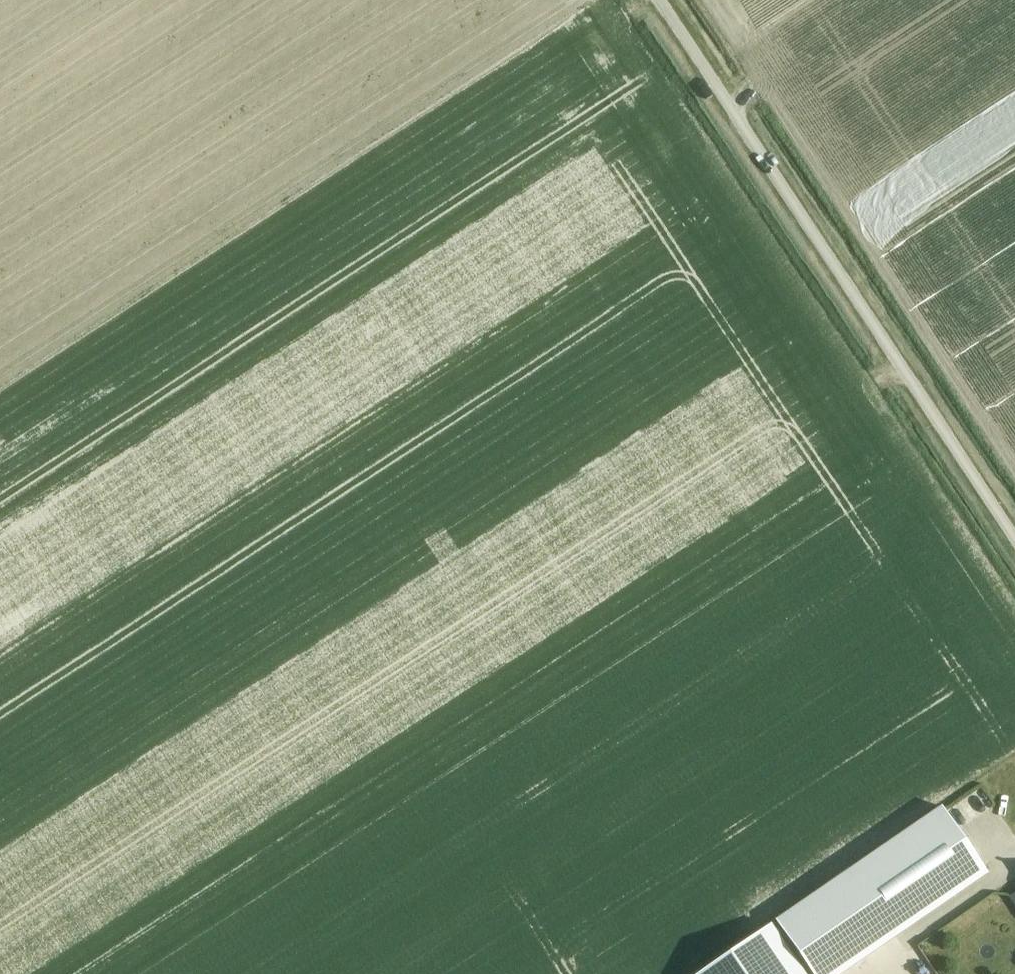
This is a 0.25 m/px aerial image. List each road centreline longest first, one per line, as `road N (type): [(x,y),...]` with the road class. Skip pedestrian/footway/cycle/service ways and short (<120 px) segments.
road 1 (unclassified): [(1014,542),(662,0)]

